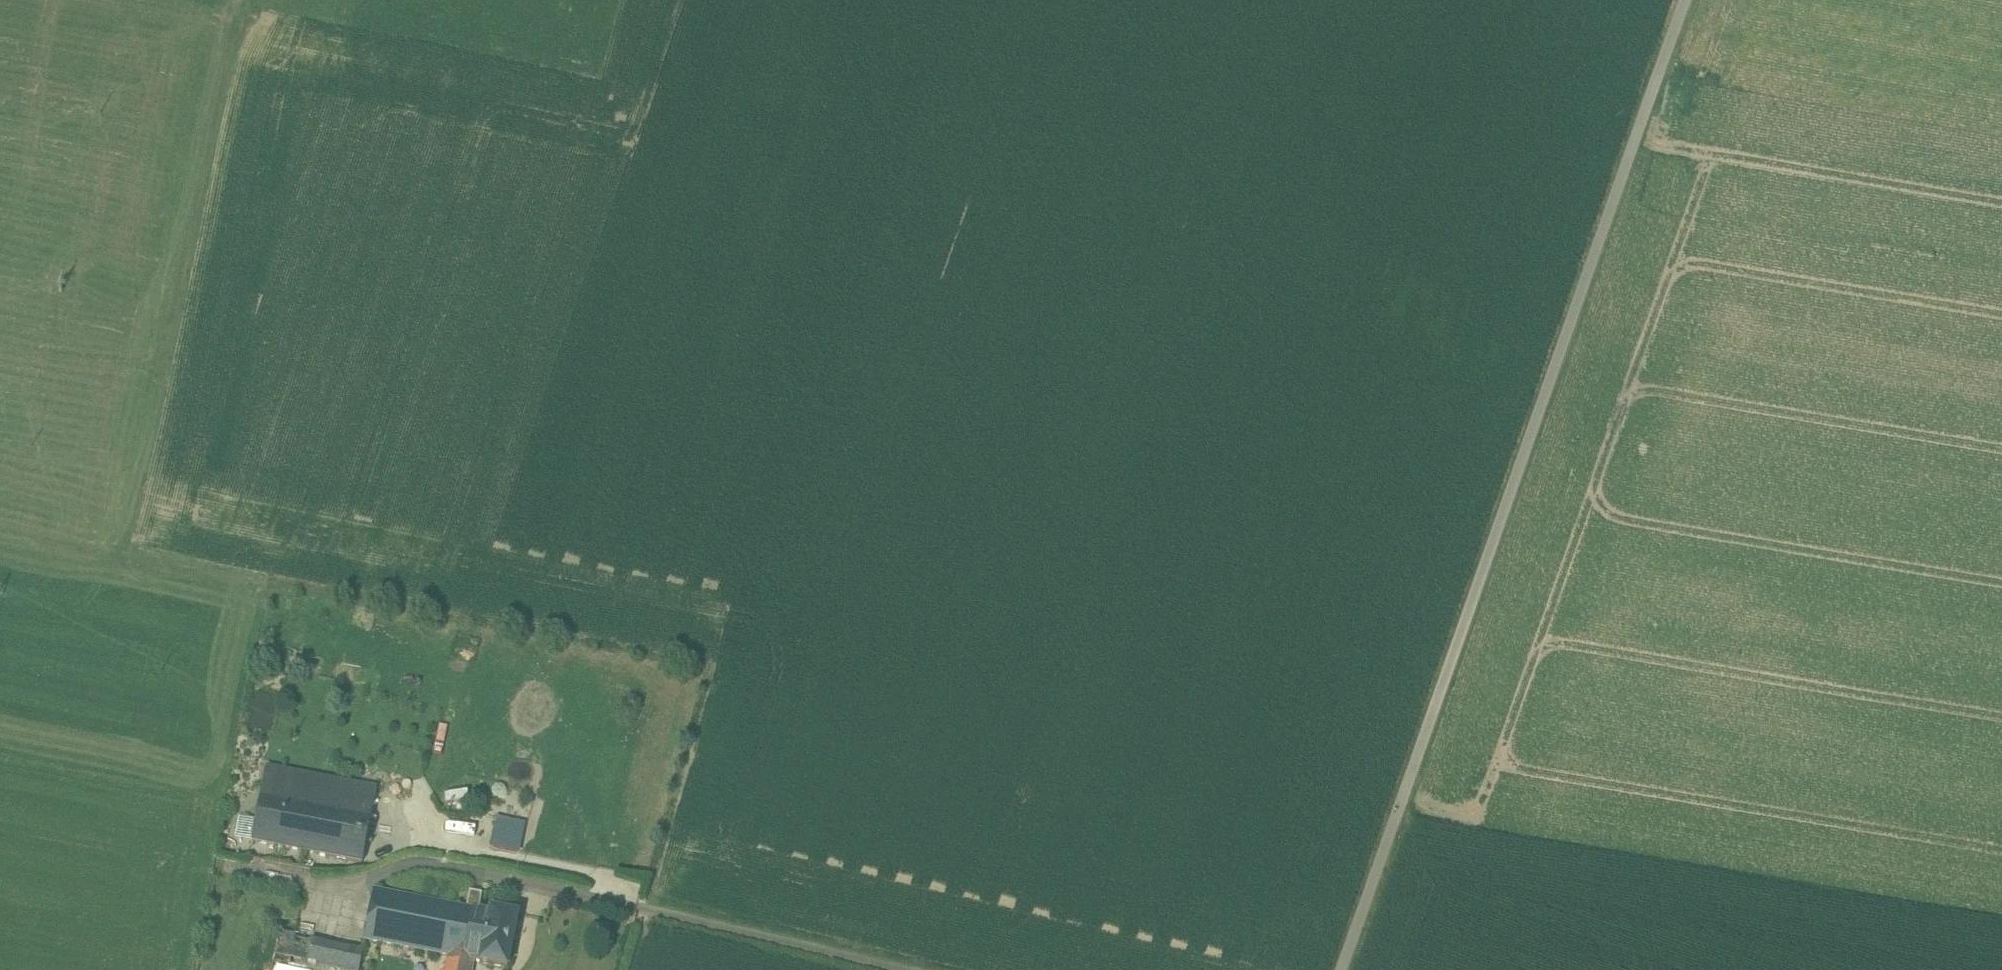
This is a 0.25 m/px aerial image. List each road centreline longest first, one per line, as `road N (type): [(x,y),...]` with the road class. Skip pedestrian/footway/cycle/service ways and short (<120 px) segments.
road 1 (unclassified): [(1683,0),(1342,969)]

